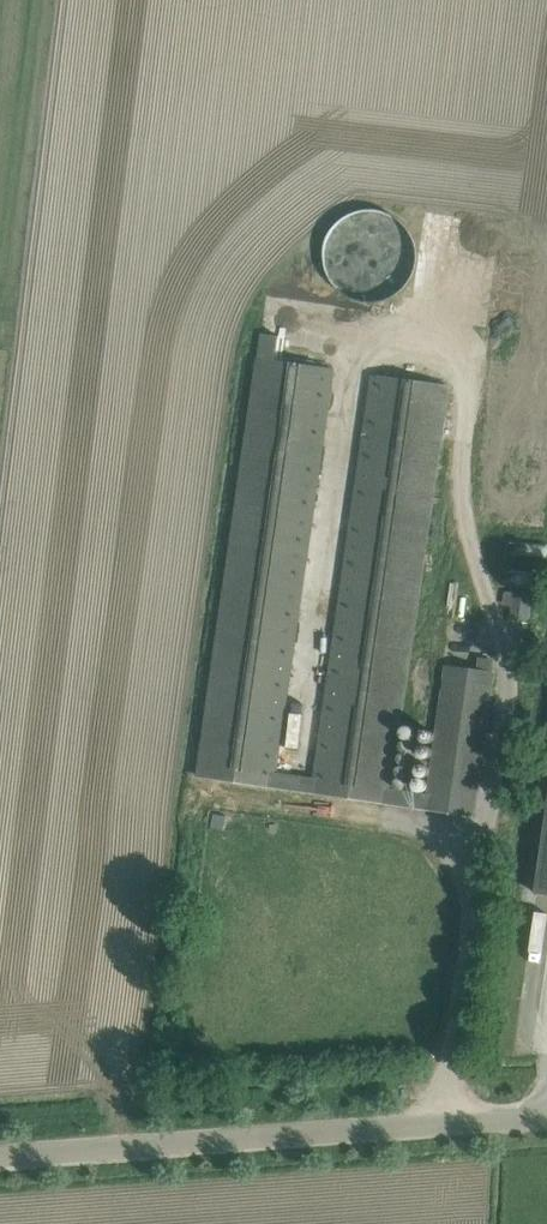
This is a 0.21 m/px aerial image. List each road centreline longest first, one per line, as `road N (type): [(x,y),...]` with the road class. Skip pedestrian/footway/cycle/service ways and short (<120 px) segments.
road 1 (unclassified): [(0,1156),(546,1115)]

